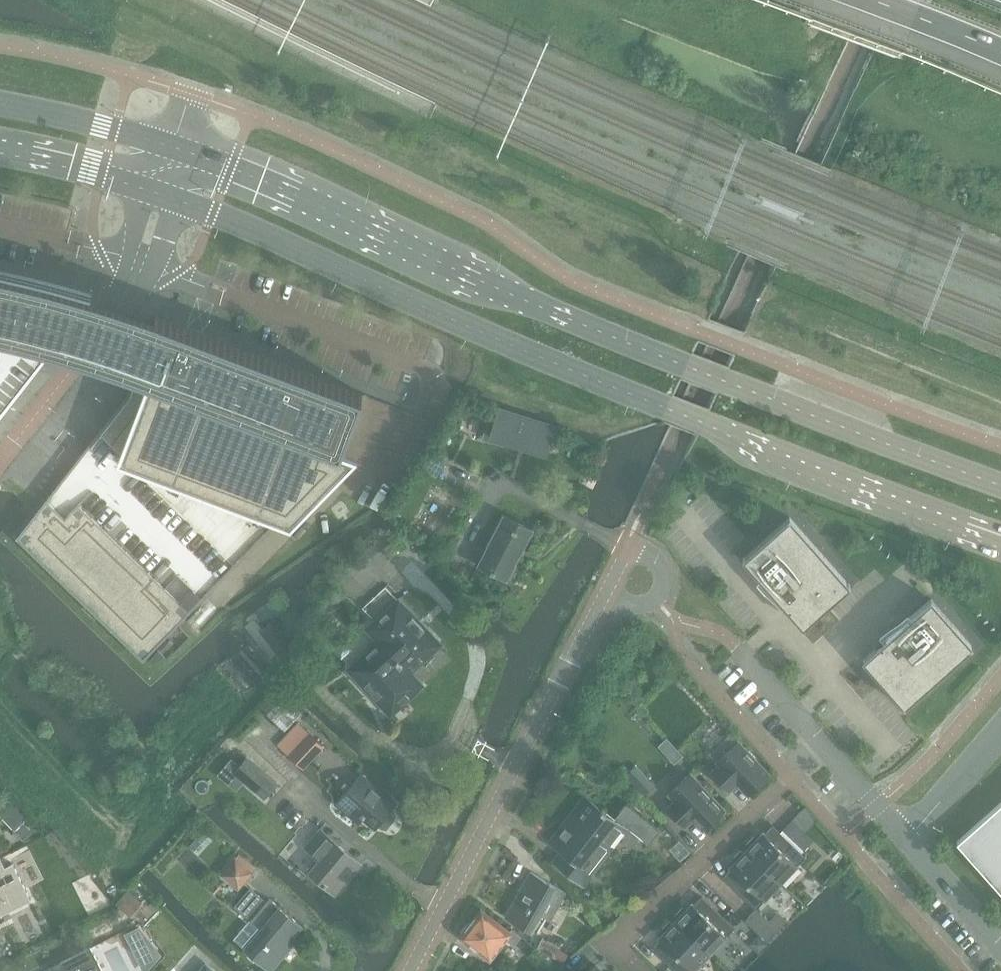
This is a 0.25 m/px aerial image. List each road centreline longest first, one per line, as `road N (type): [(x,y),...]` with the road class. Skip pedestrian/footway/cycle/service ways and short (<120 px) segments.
road 1 (secondary): [(175,200),(664,408),(1000,535)]
road 2 (secondary): [(1000,486),(573,321),(190,153)]
road 3 (residential): [(414,970),(598,603)]
road 4 (residential): [(820,752),(616,946),(640,970)]
road 5 (residential): [(113,327),(0,457)]
road 6 (secondary): [(162,145),(0,103)]
road 7 (secondary): [(0,150),(147,191)]
road 8 (unclassified): [(1000,732),(904,844)]
road 9 (unclassified): [(1000,955),(904,844)]
road 10 (residential): [(113,327),(155,259),(175,200)]
road 11 (residential): [(147,191),(113,327)]
road 12 (residential): [(598,603),(625,545),(663,573),(657,601)]
road 13 (motorway): [(871,0),(1000,52)]
road 14 (unclassified): [(820,752),(736,649)]
road 15 (unclassified): [(904,844),(820,752)]

